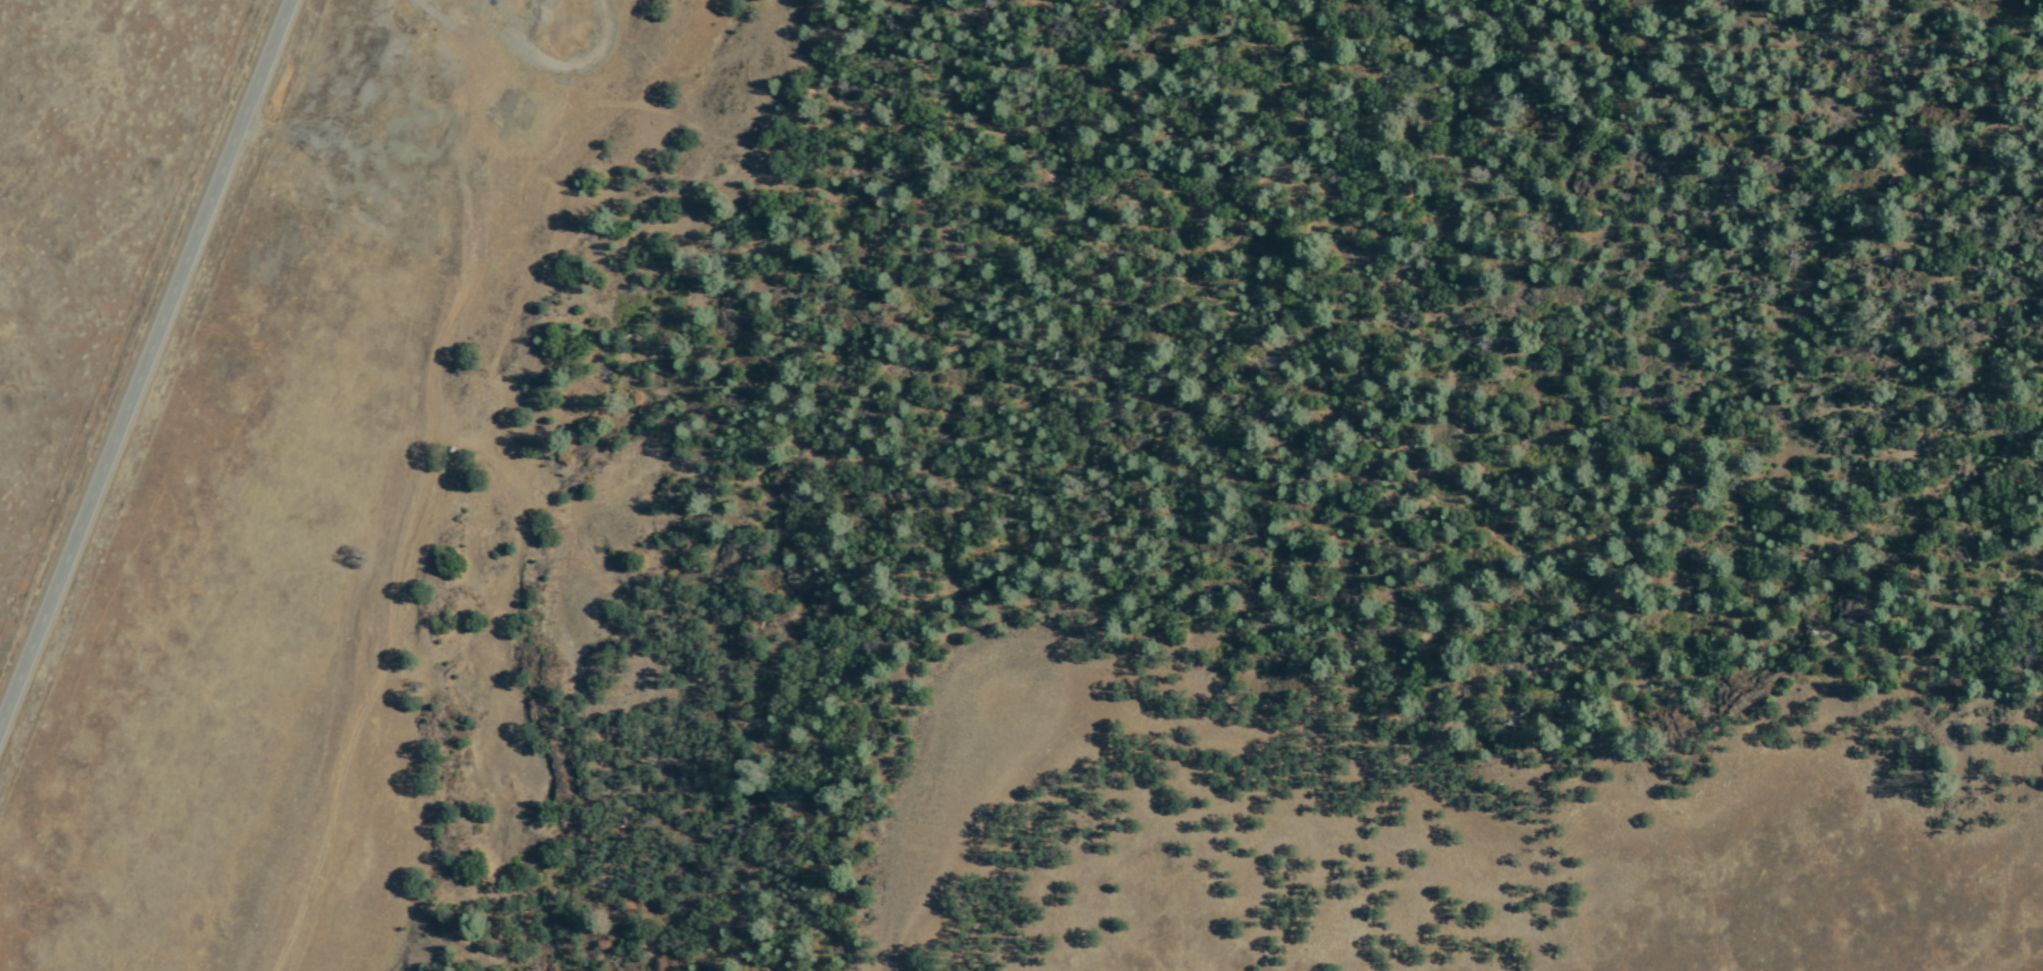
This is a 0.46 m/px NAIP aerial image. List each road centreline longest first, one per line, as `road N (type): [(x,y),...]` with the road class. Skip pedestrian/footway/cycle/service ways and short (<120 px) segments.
road 1 (tertiary): [(0,698),(281,0)]

